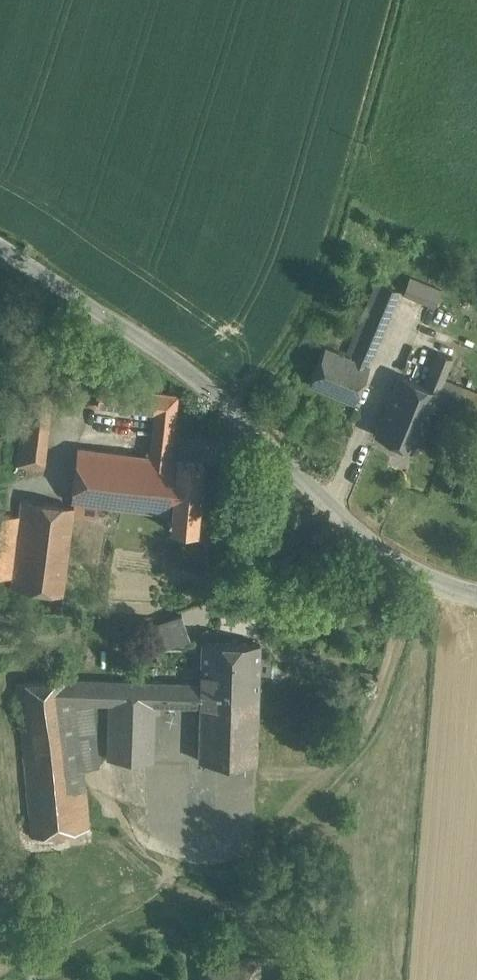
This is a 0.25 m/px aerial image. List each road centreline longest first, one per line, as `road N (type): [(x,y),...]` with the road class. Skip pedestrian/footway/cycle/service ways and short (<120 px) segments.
road 1 (residential): [(0,248),(231,399),(242,425),(223,590),(476,602)]

